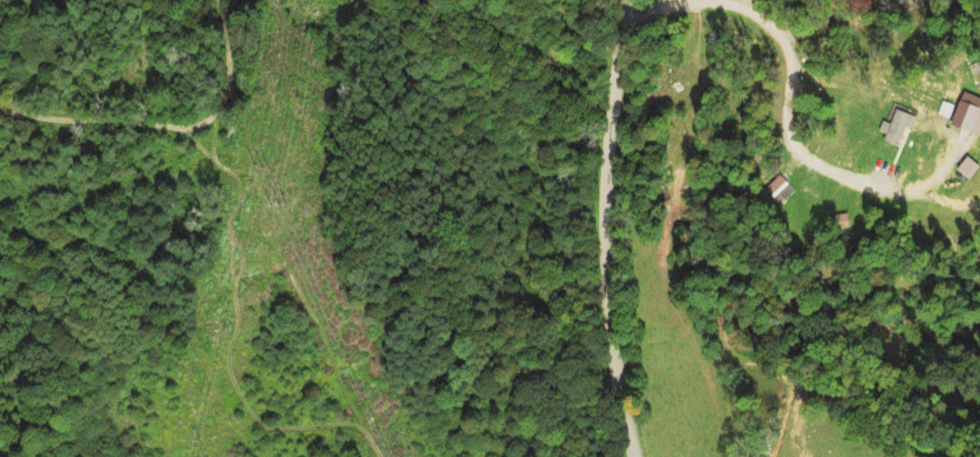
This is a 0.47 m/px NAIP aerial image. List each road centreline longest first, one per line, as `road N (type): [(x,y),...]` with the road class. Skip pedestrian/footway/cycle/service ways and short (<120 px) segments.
road 1 (tertiary): [(640,456),(600,329),(605,165),(632,0)]

